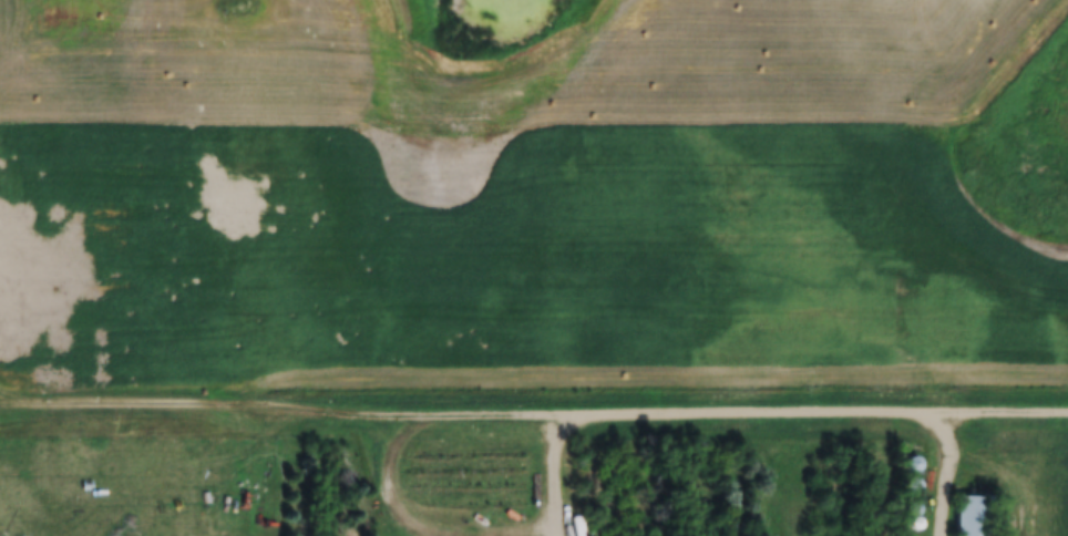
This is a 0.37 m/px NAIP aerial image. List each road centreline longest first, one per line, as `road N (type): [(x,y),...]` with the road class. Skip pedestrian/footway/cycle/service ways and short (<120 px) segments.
road 1 (track): [(1067,432),(942,439),(937,416),(905,395),(784,405),(0,410)]
road 2 (track): [(574,404),(567,514),(558,528),(477,535),(435,534),(414,523),(404,503),(404,470),(443,404)]

